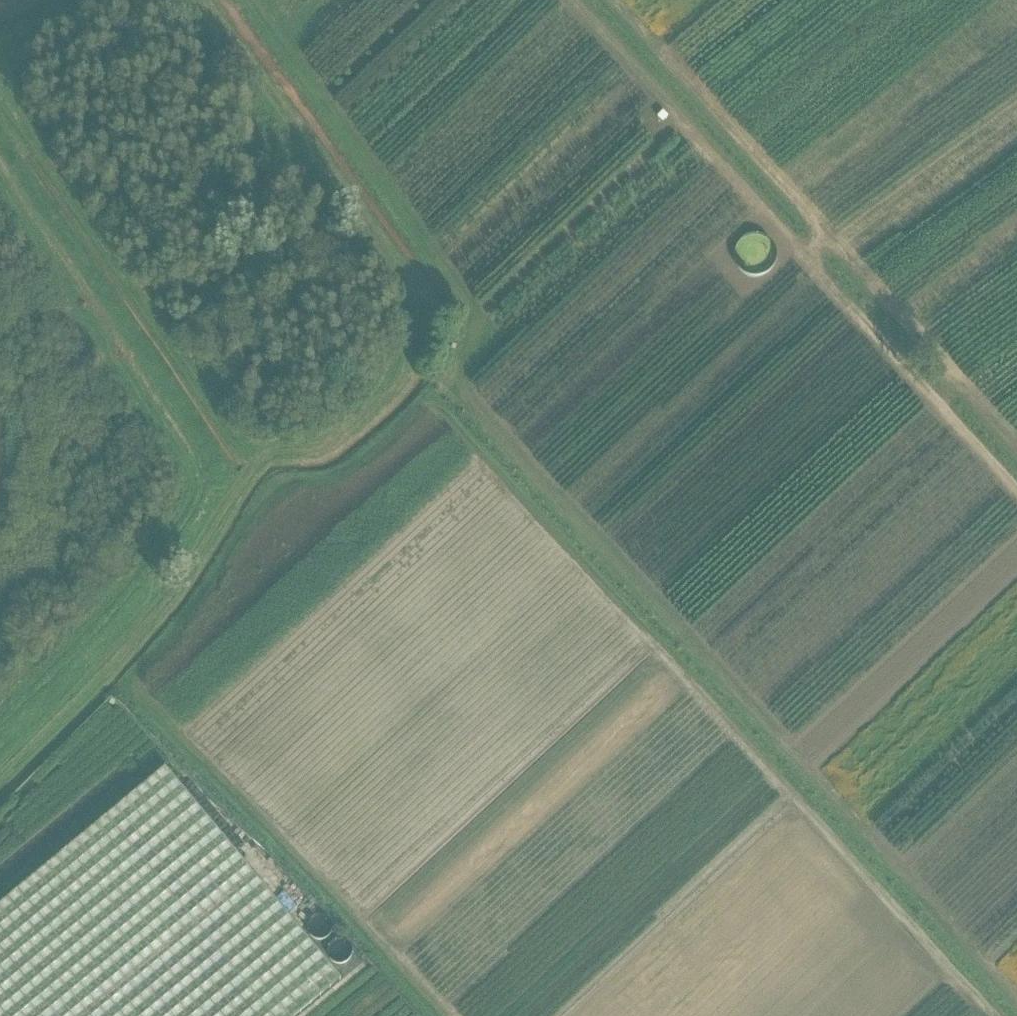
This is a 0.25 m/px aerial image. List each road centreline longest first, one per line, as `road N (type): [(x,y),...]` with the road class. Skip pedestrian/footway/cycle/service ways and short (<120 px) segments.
road 1 (track): [(252,459),(320,447),(360,427),(398,379),(415,305),(410,273),(204,0)]

